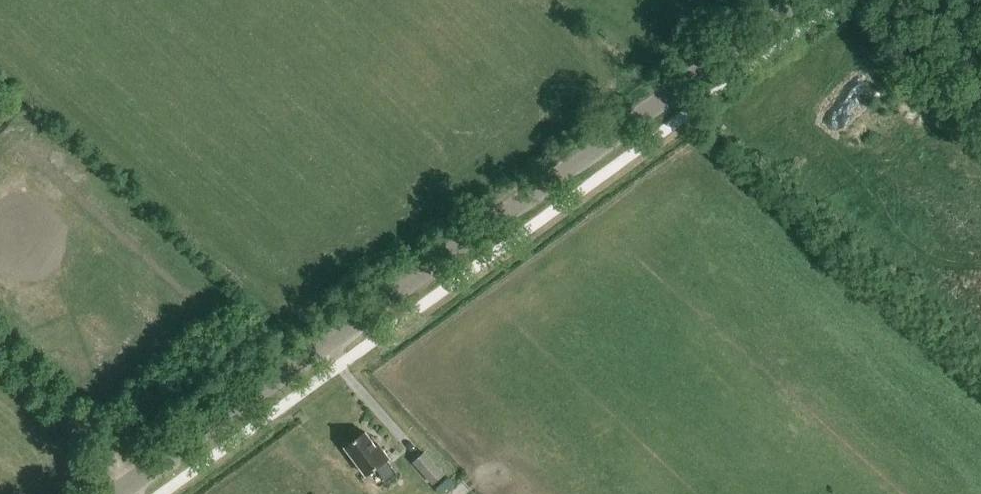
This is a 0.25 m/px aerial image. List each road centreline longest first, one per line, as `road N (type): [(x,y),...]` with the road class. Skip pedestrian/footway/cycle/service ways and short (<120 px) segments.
road 1 (tertiary): [(119,493),(793,0)]

